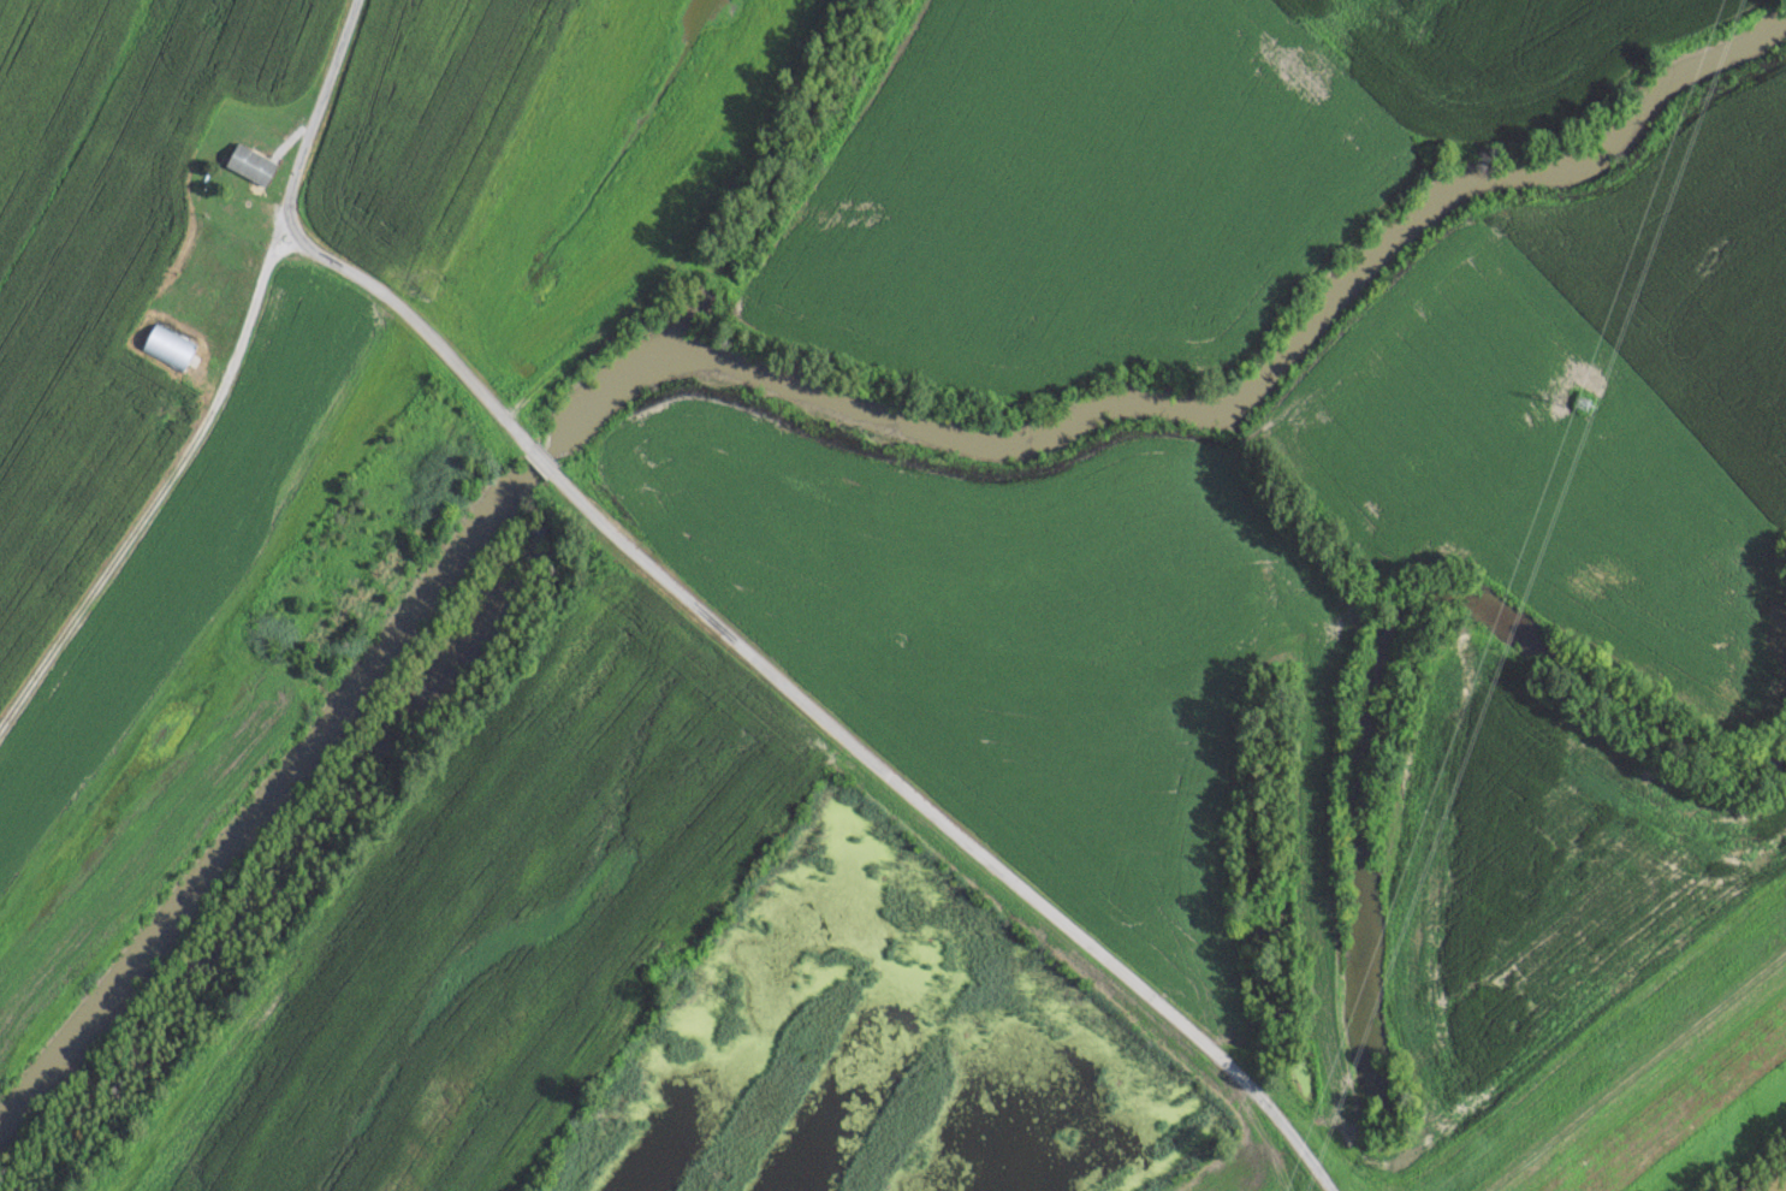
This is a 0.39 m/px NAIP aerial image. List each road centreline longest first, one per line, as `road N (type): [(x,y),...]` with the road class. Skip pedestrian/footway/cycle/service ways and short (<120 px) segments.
road 1 (residential): [(355,0),(299,153),(289,211),(295,231),(411,320),(589,511),(669,583),(1212,1053),(1330,1190)]

